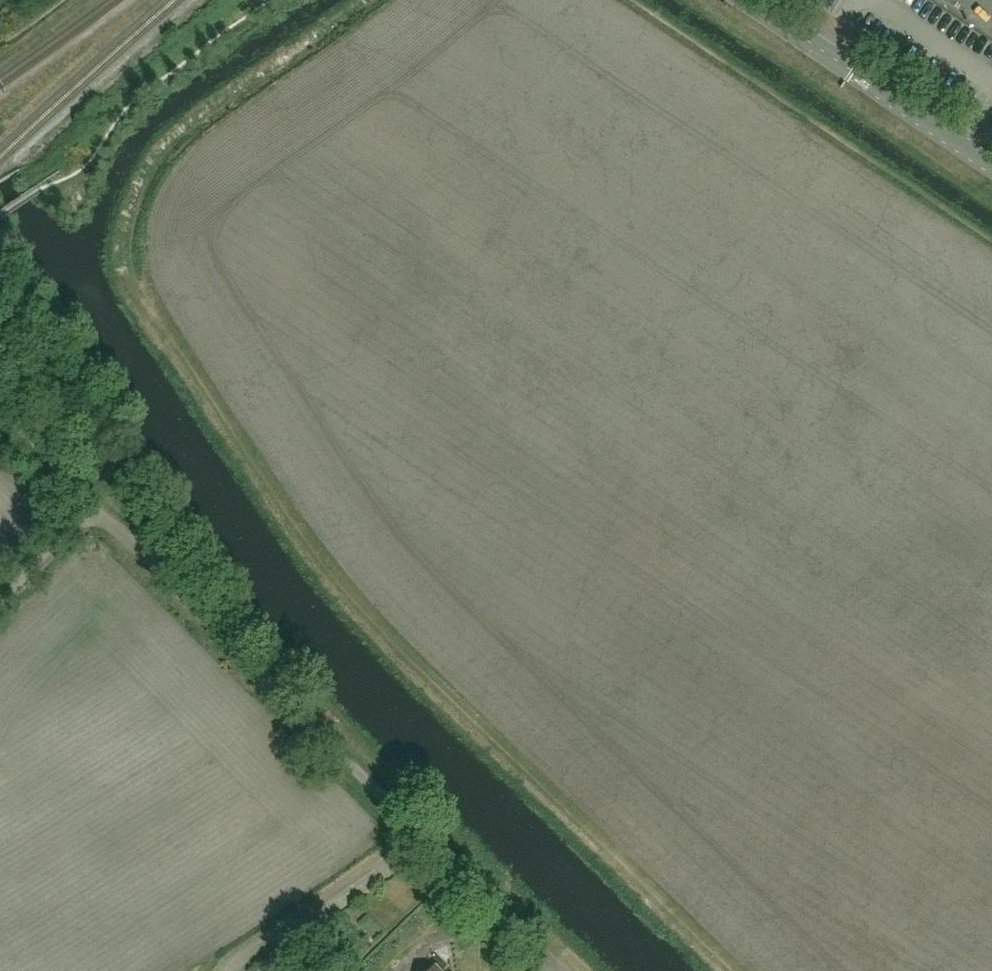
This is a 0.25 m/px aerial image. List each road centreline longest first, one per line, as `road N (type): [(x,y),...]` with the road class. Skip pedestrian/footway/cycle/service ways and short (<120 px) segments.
road 1 (unclassified): [(563,970),(0,423)]
road 2 (tertiary): [(991,167),(745,0)]

